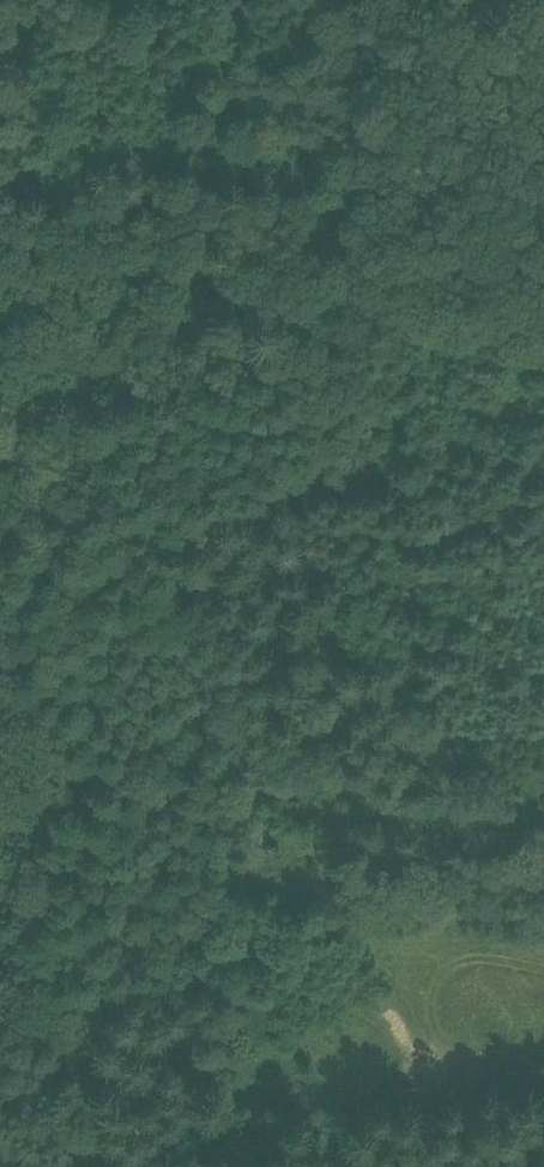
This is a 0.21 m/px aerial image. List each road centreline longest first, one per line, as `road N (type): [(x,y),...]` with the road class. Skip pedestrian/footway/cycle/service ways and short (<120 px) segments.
road 1 (track): [(543,349),(0,247)]
road 2 (track): [(543,1077),(323,1137)]
road 3 (track): [(543,808),(402,783)]

